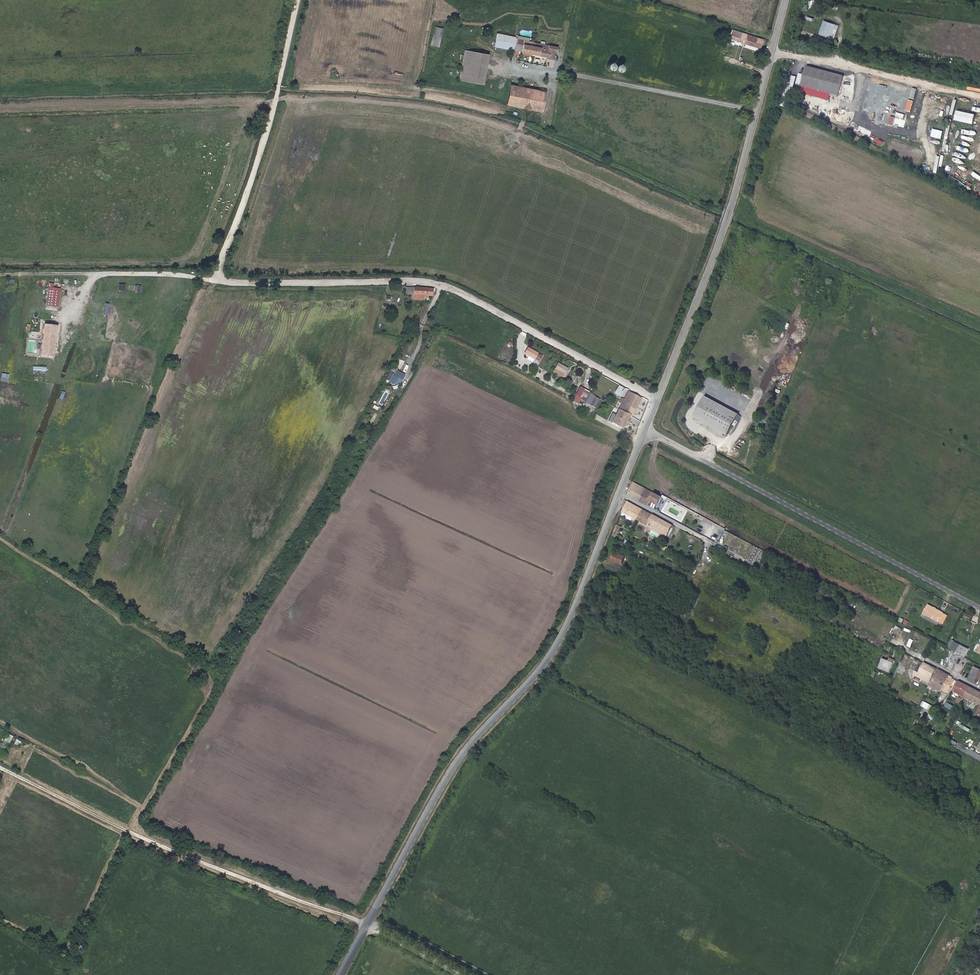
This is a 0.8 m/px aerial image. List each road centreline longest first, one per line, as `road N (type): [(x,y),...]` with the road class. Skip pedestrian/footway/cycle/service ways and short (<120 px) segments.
road 1 (track): [(660,403),(451,287),(214,278),(275,106),(298,0)]
road 2 (tertiary): [(618,494),(555,648),(466,750),(368,927)]
road 3 (track): [(0,766),(130,832),(368,927)]
road 4 (tertiary): [(649,431),(724,234),(771,52)]
road 5 (unclassified): [(979,608),(649,431)]
road 6 (track): [(771,52),(979,97)]

